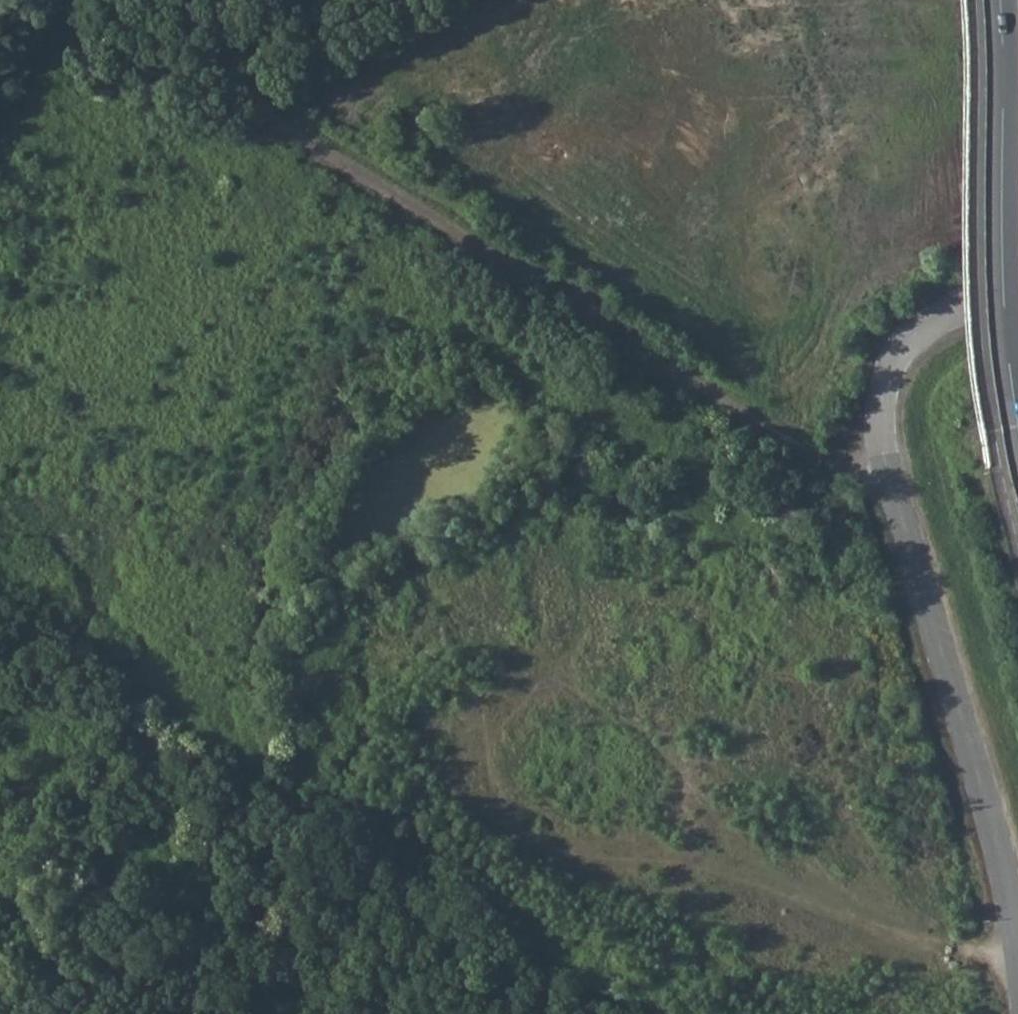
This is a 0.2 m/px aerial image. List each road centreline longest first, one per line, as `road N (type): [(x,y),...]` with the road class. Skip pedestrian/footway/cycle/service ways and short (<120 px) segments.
road 1 (trunk): [(1012,0),(1017,349)]

